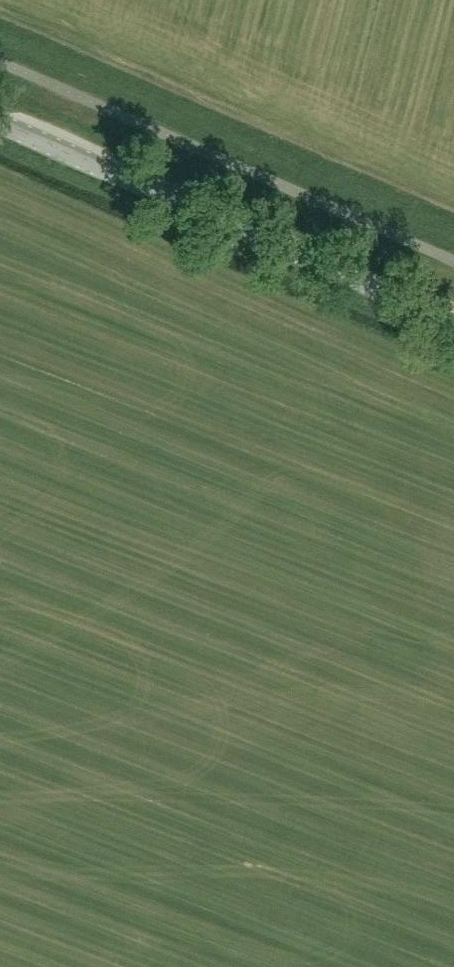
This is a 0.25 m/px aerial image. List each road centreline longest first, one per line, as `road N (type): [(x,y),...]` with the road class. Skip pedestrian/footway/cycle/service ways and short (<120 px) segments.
road 1 (tertiary): [(453,322),(0,124)]

